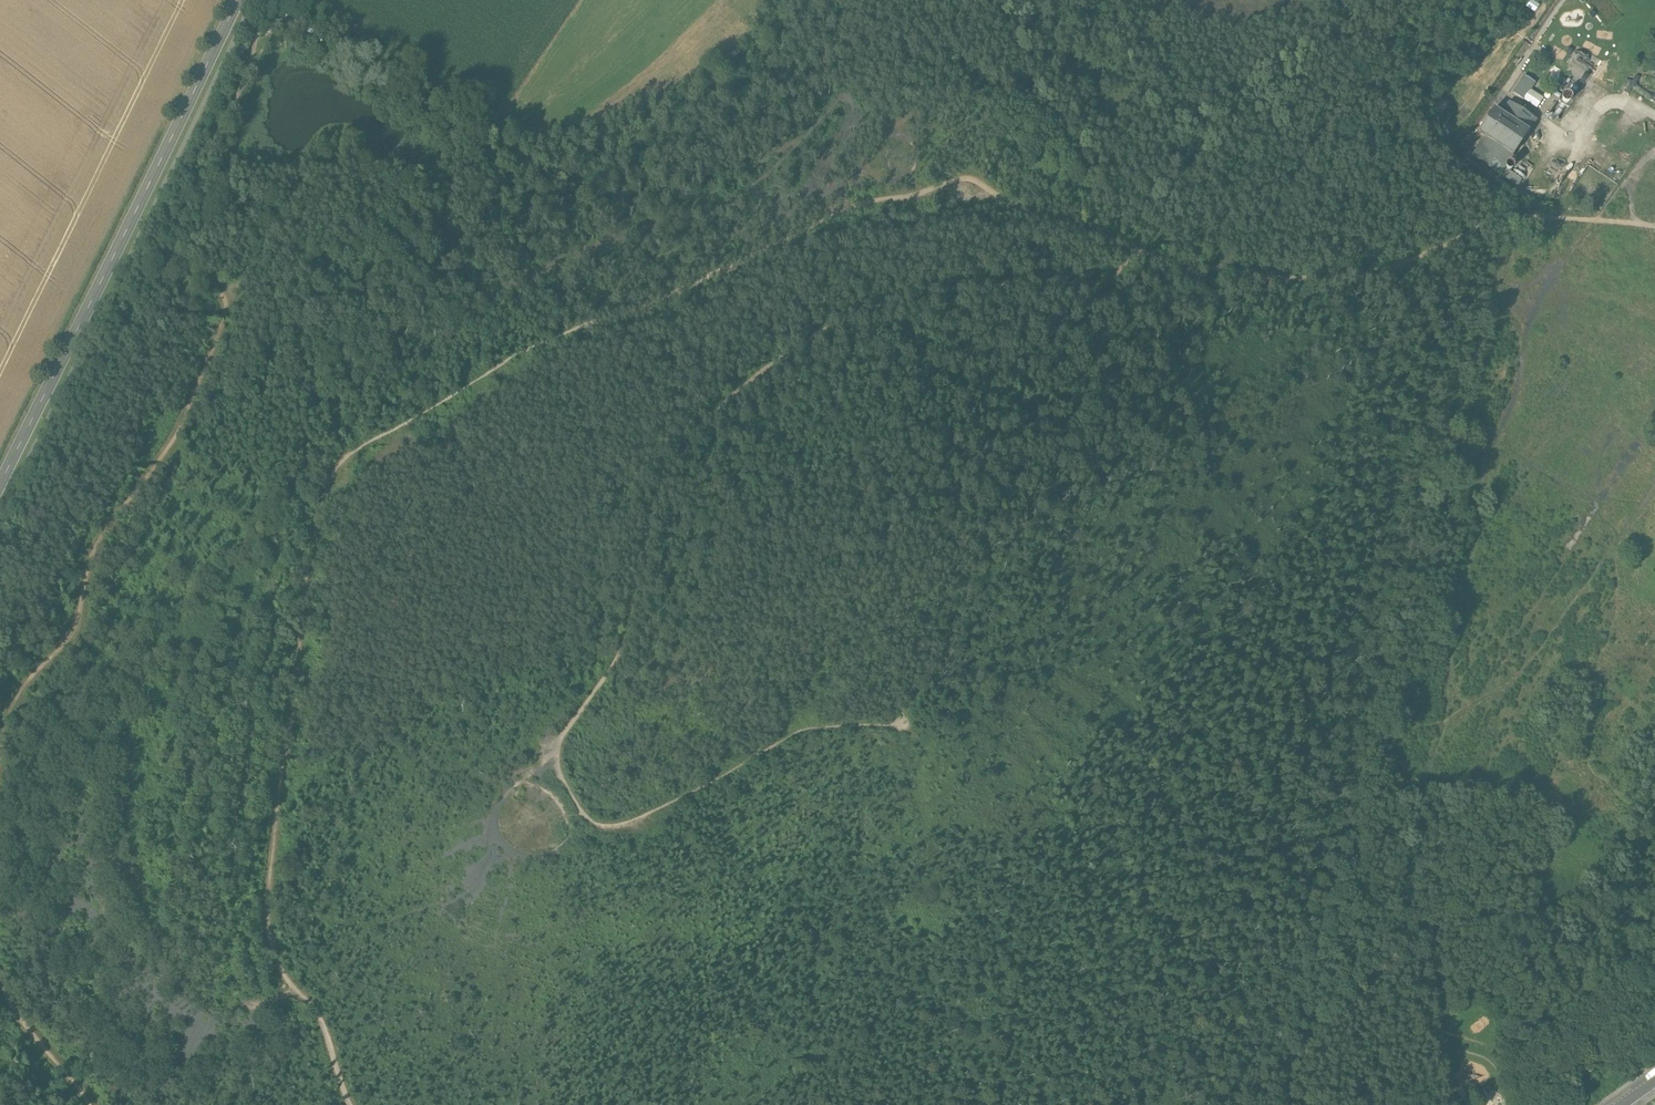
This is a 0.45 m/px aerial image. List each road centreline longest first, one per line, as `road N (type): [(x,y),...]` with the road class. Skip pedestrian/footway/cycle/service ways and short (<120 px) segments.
road 1 (track): [(267,0),(248,70),(174,251),(225,297),(221,323),(169,442),(101,532),(77,624),(10,709),(0,753)]
road 2 (tertiary): [(0,490),(240,0)]
road 3 (track): [(0,984),(90,1104)]

